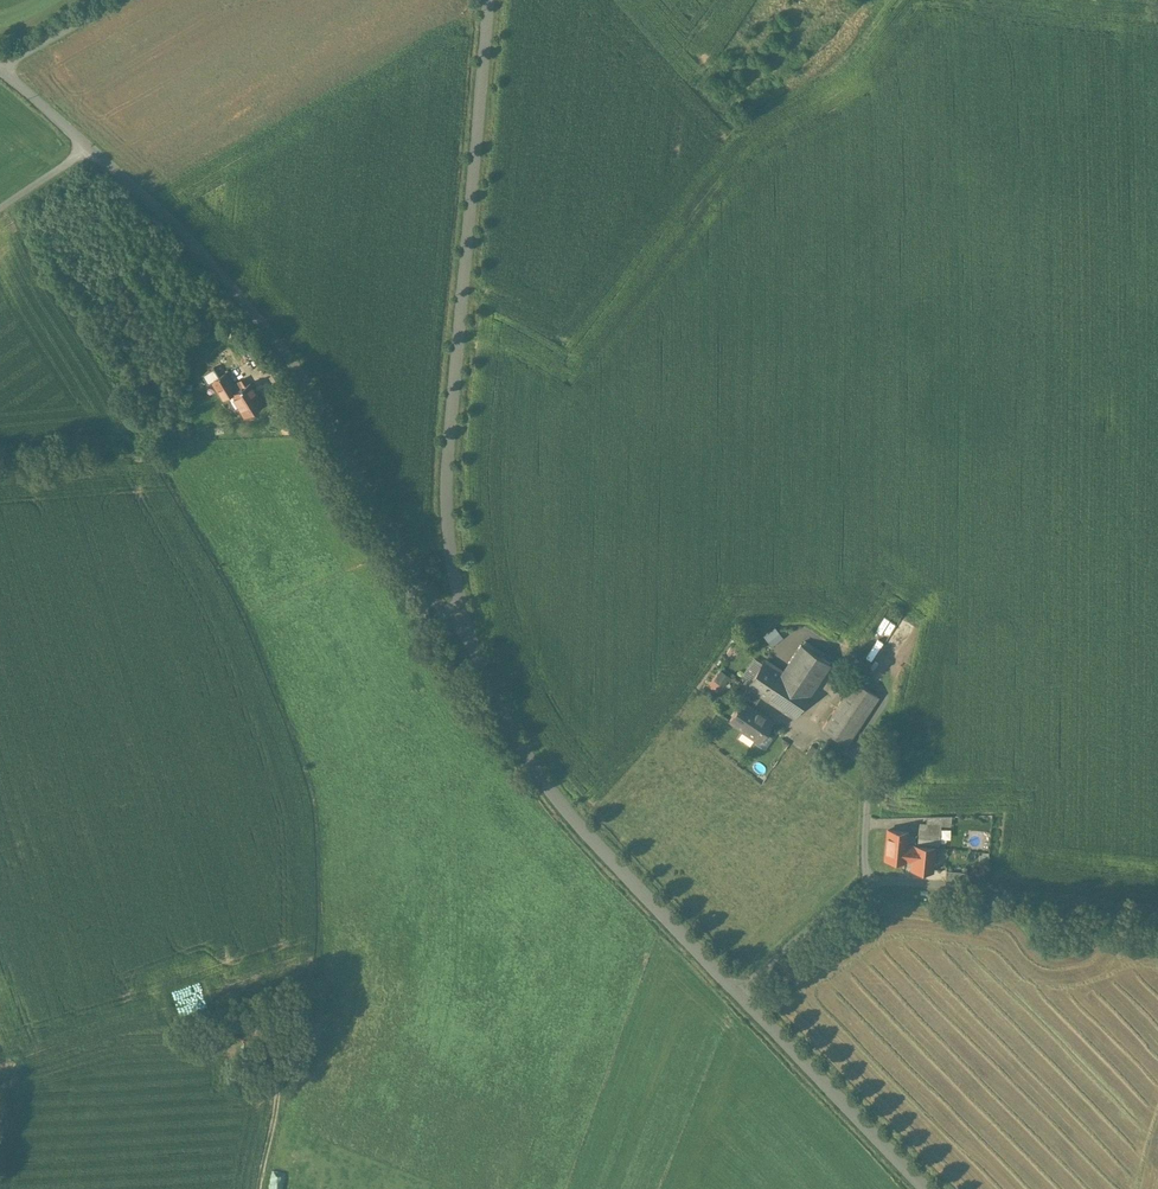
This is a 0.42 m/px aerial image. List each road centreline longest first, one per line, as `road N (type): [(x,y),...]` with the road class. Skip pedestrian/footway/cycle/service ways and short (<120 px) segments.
road 1 (tertiary): [(926,1188),(560,803),(492,691),(464,626)]
road 2 (tertiary): [(464,626),(446,457),(489,0)]
road 3 (unclassified): [(464,626),(431,597),(281,348),(172,222),(88,147)]
road 4 (track): [(1,68),(120,0)]

